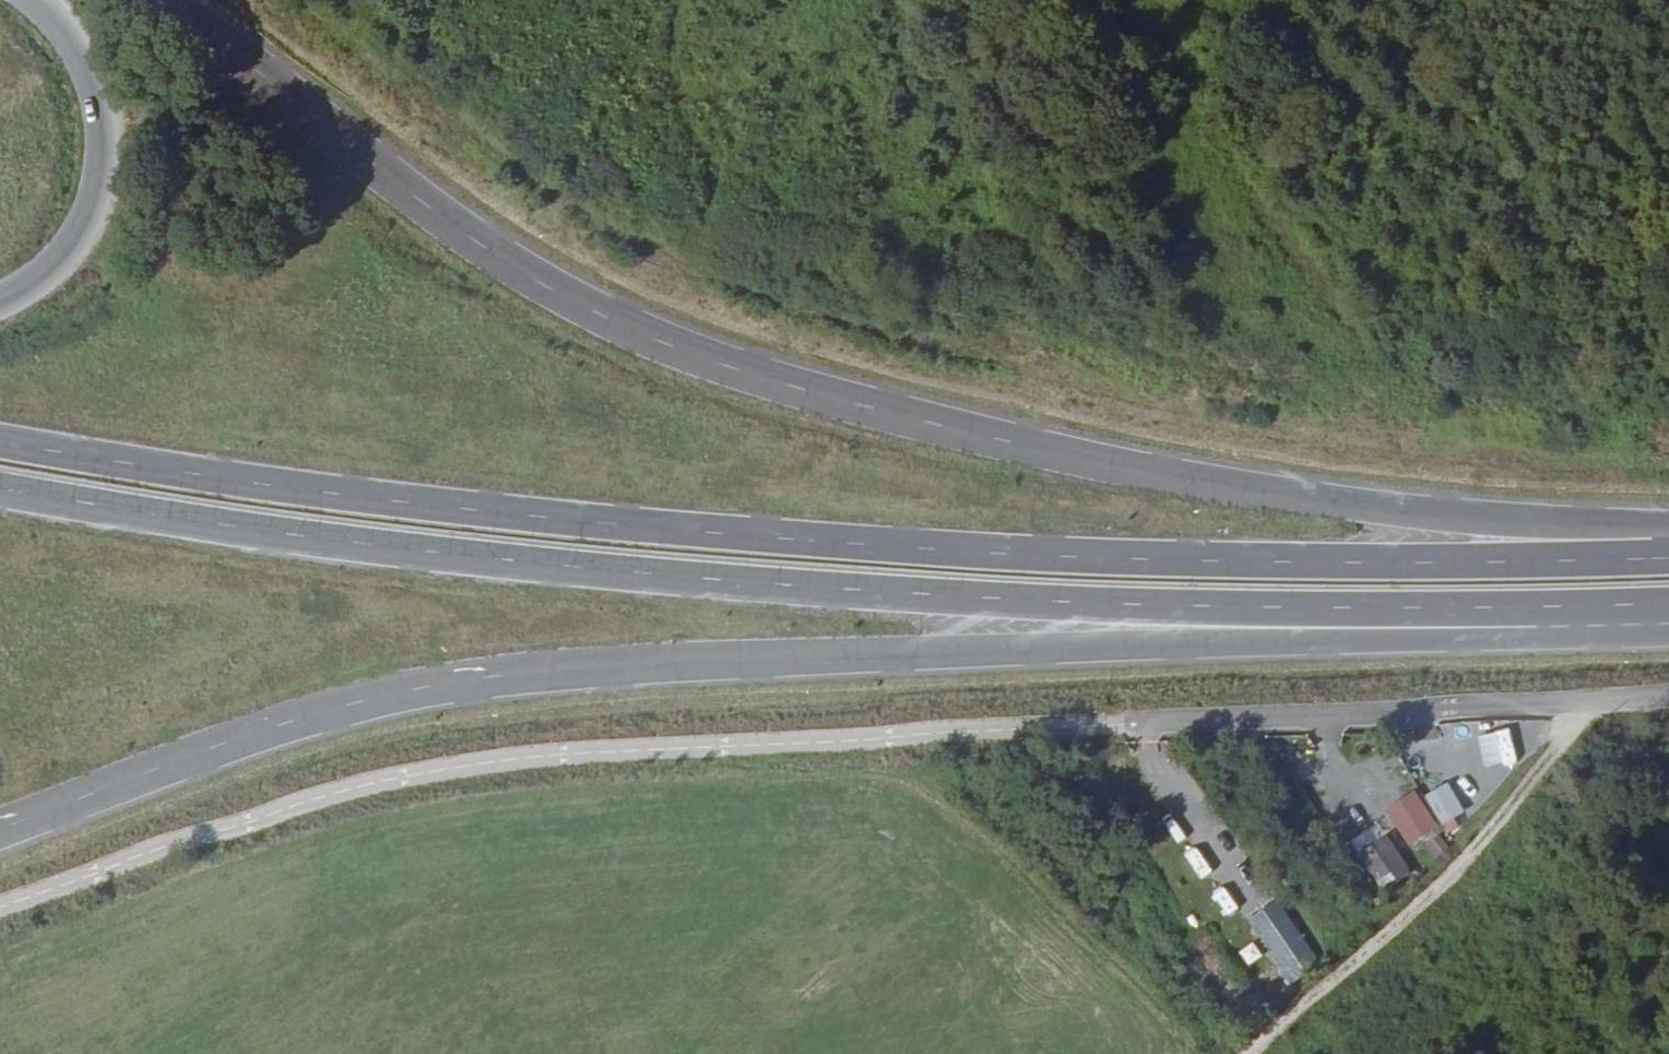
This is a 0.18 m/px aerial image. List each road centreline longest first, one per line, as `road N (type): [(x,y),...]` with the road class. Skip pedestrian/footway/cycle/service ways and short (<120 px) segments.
road 1 (trunk): [(1624,556),(1151,559),(879,545),(262,483),(0,442)]
road 2 (trunk): [(0,821),(409,689),(640,667),(1511,637),(1578,606)]
road 3 (trunk): [(1624,556),(1538,521),(1246,490),(1077,458),(835,399),(654,341),(484,248),(159,0)]
road 4 (trunk): [(0,489),(247,528),(869,587),(1190,603),(1578,606)]
road 5 (track): [(296,0),(574,207),(690,279),(1195,422),(1494,471),(1668,474)]
road 6 (residential): [(1129,725),(1668,692)]
road 7 (trunk): [(45,0),(92,71),(103,125),(99,171),(86,218),(55,256),(0,300)]

